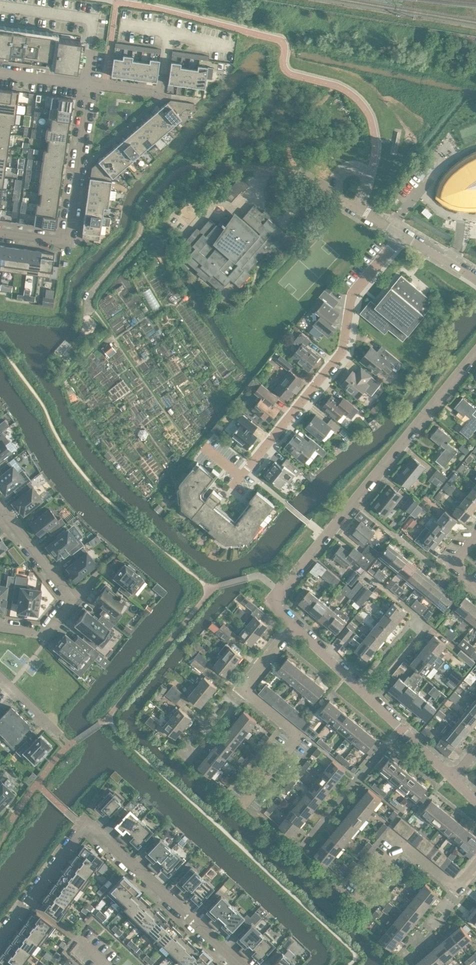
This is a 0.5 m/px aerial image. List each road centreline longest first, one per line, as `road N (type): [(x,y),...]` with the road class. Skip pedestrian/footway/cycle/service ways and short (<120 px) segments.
road 1 (residential): [(293,625),(271,604),(475,352)]
road 2 (residential): [(237,964),(86,826),(0,943)]
road 3 (residential): [(240,476),(342,353),(351,295),(403,232)]
road 4 (residential): [(251,794),(299,734),(241,687),(293,625)]
road 5 (residential): [(0,231),(65,240),(87,84)]
road 6 (residential): [(455,778),(293,625)]
road 7 (residential): [(356,901),(402,844),(457,888),(475,864)]

